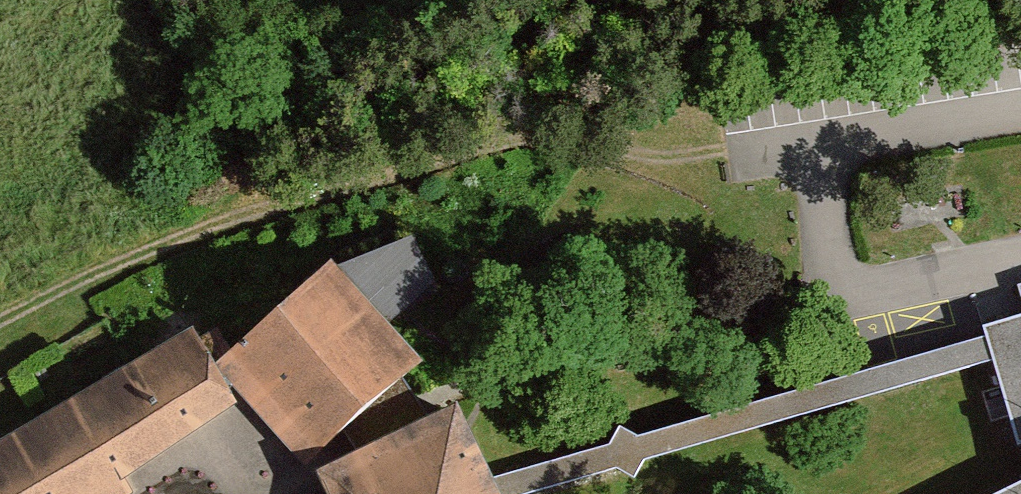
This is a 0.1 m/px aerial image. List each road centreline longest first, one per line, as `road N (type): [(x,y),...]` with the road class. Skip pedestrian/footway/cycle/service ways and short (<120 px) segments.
road 1 (track): [(0,326),(224,226),(476,156),(563,148),(670,159),(836,140)]
road 2 (residential): [(1020,267),(830,314)]

